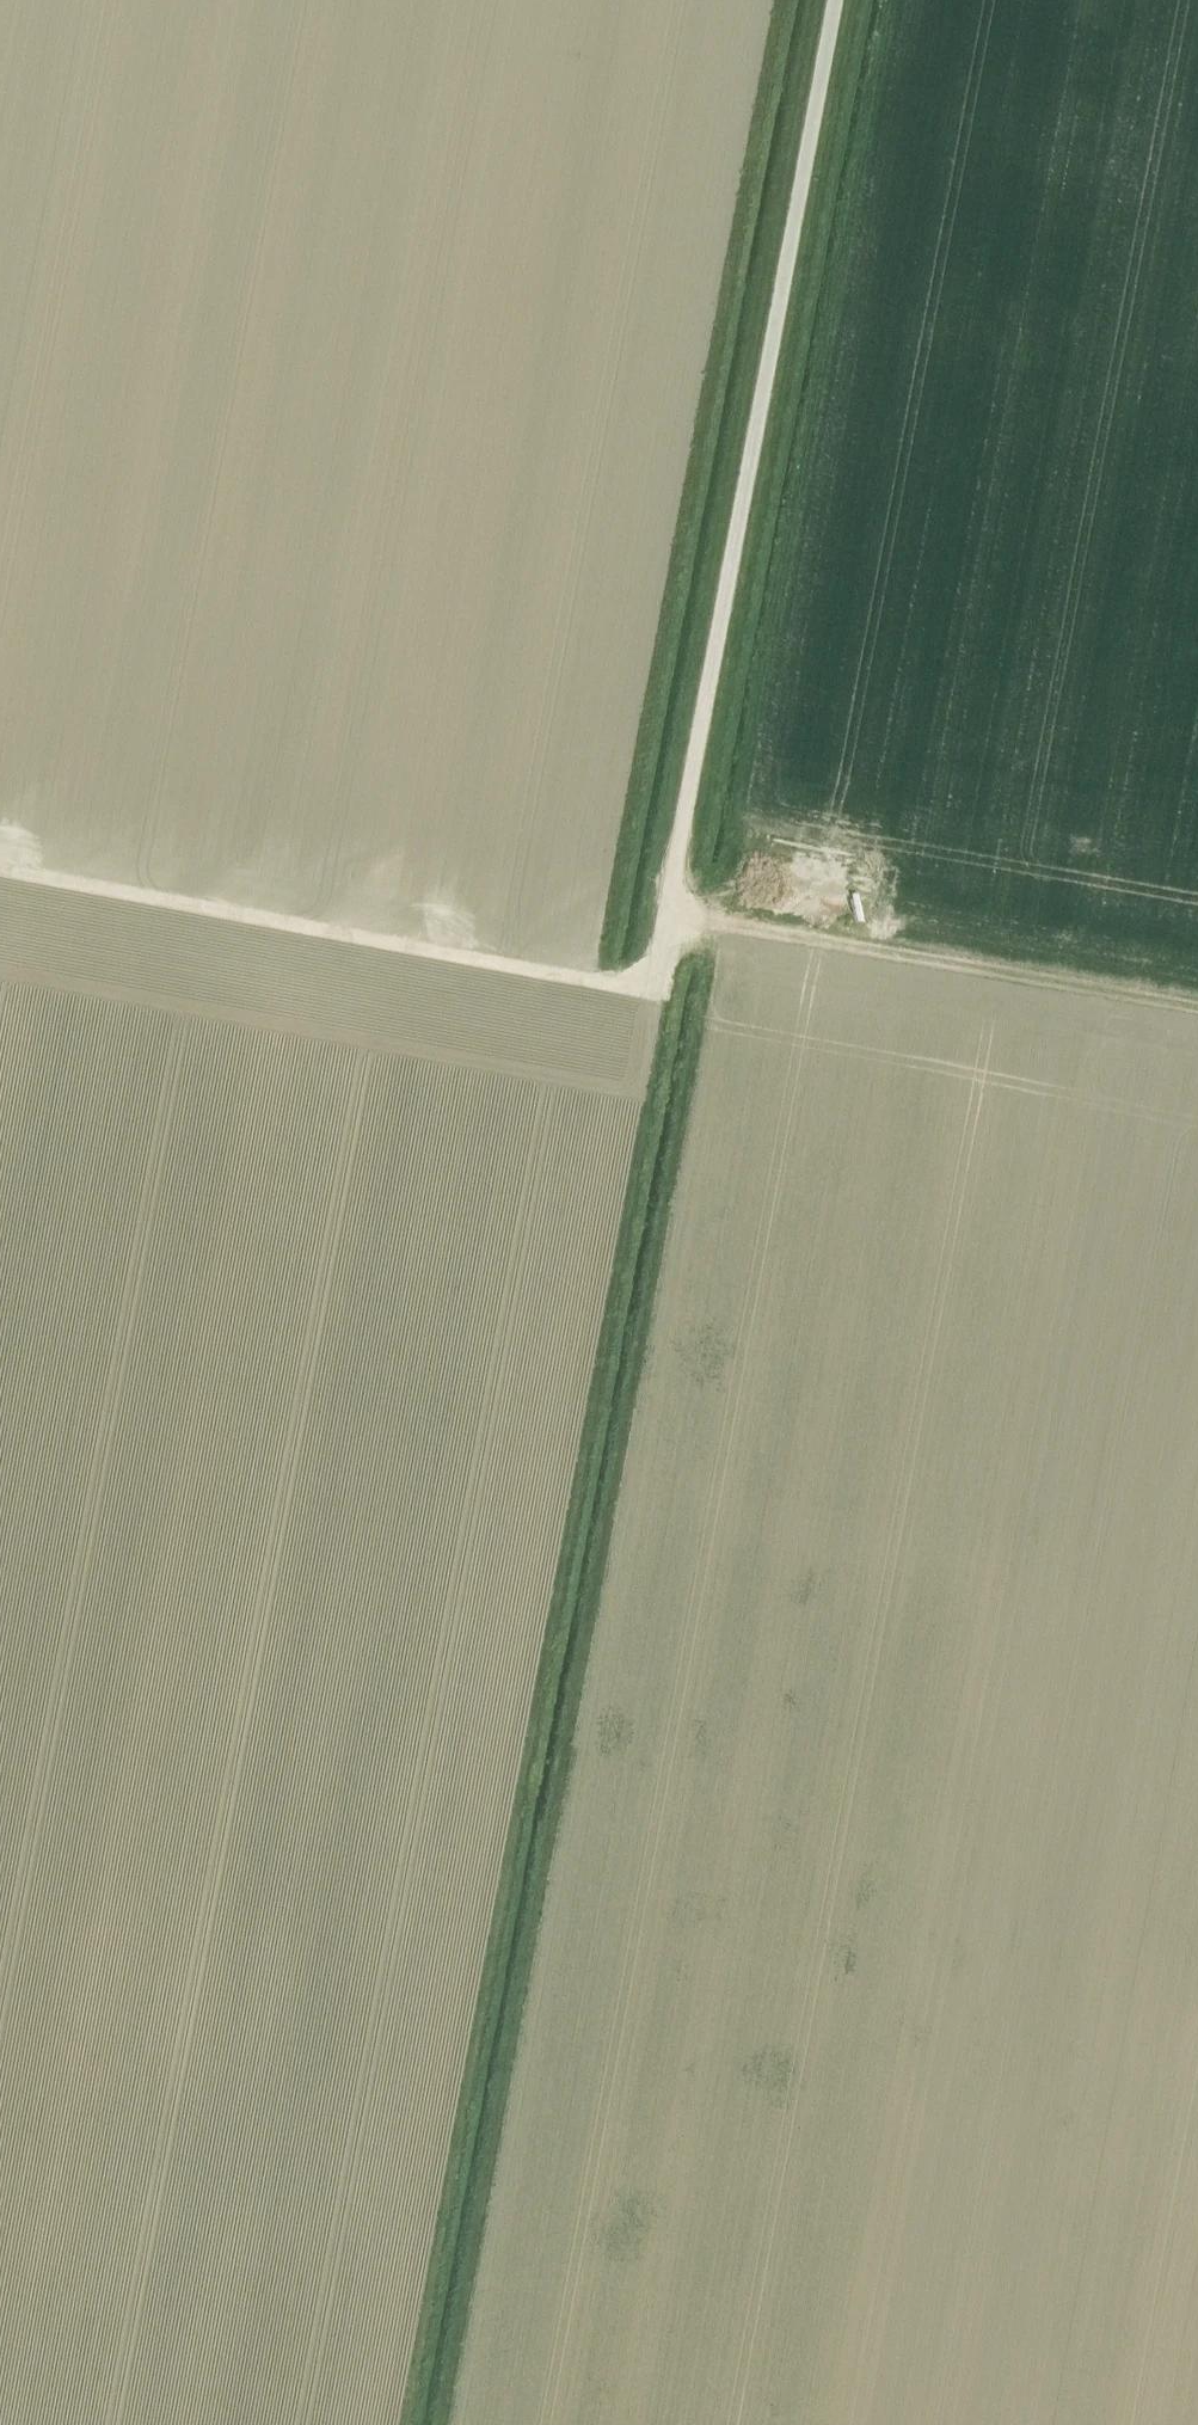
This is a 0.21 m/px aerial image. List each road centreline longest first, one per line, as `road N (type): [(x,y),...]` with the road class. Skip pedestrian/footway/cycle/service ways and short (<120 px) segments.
road 1 (unclassified): [(651,991),(835,0)]
road 2 (track): [(651,991),(0,866)]

